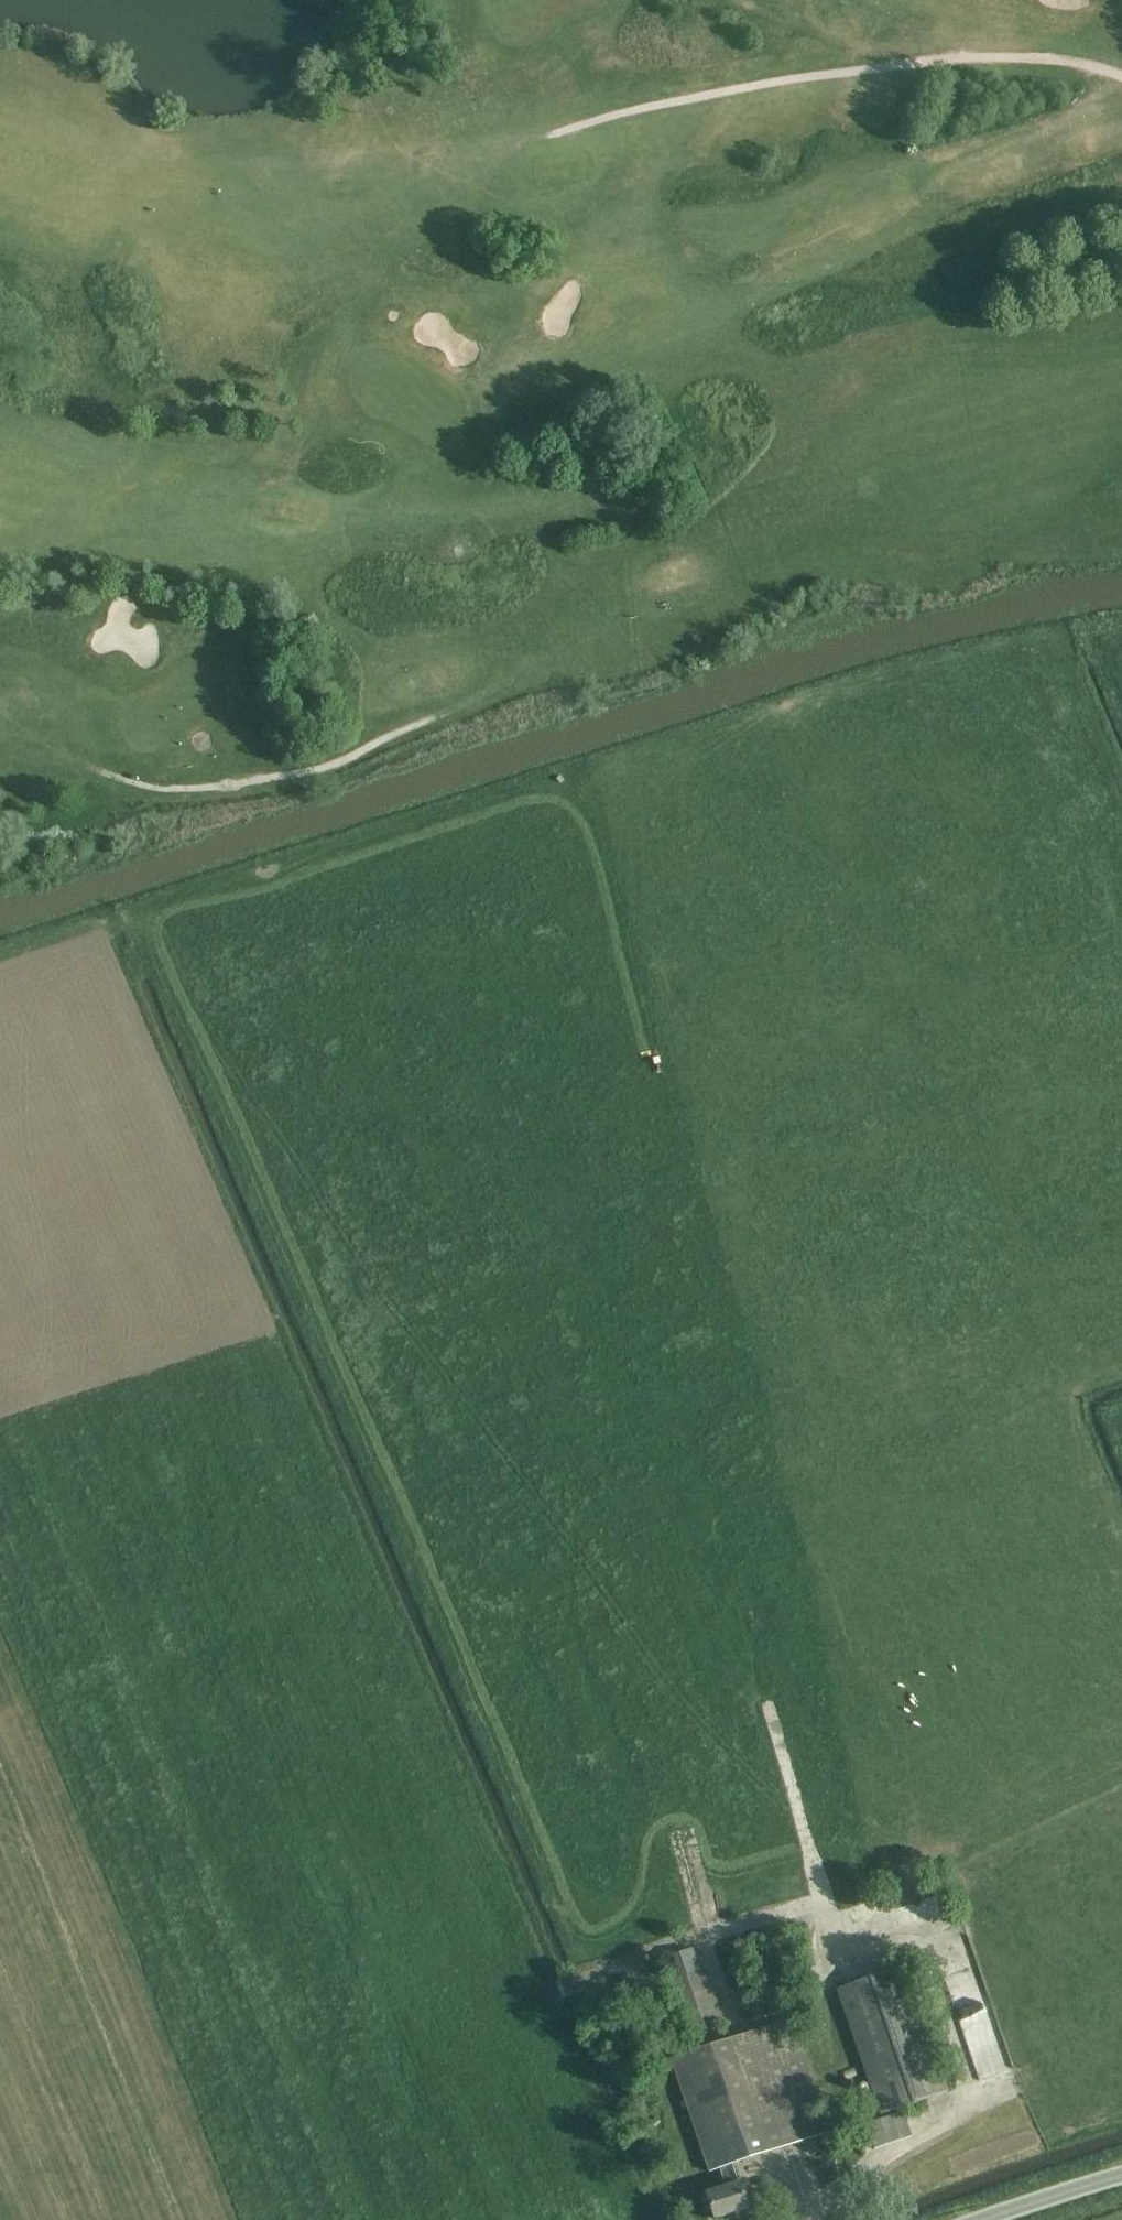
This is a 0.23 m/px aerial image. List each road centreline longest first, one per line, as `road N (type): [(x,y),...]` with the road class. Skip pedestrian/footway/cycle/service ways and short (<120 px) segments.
road 1 (unclassified): [(995,2219),(1121,2179)]

